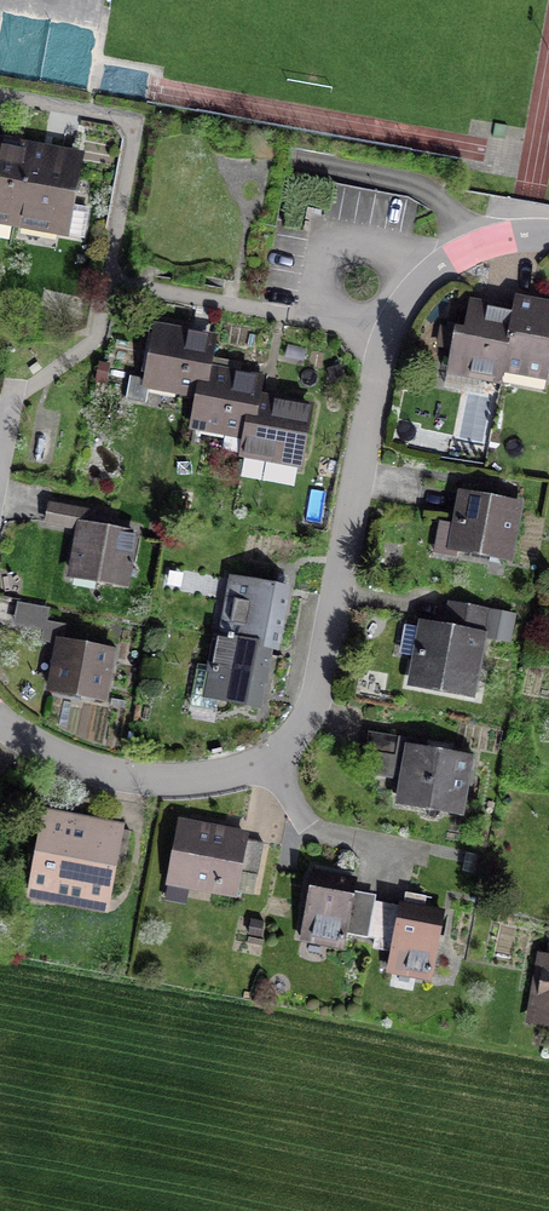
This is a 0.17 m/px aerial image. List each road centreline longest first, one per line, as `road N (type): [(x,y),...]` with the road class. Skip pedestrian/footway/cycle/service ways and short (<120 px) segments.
road 1 (residential): [(548,236),(506,237),(460,255),(404,300),(348,518),(317,694),(290,745),(232,775),(154,779),(65,760),(0,721)]

